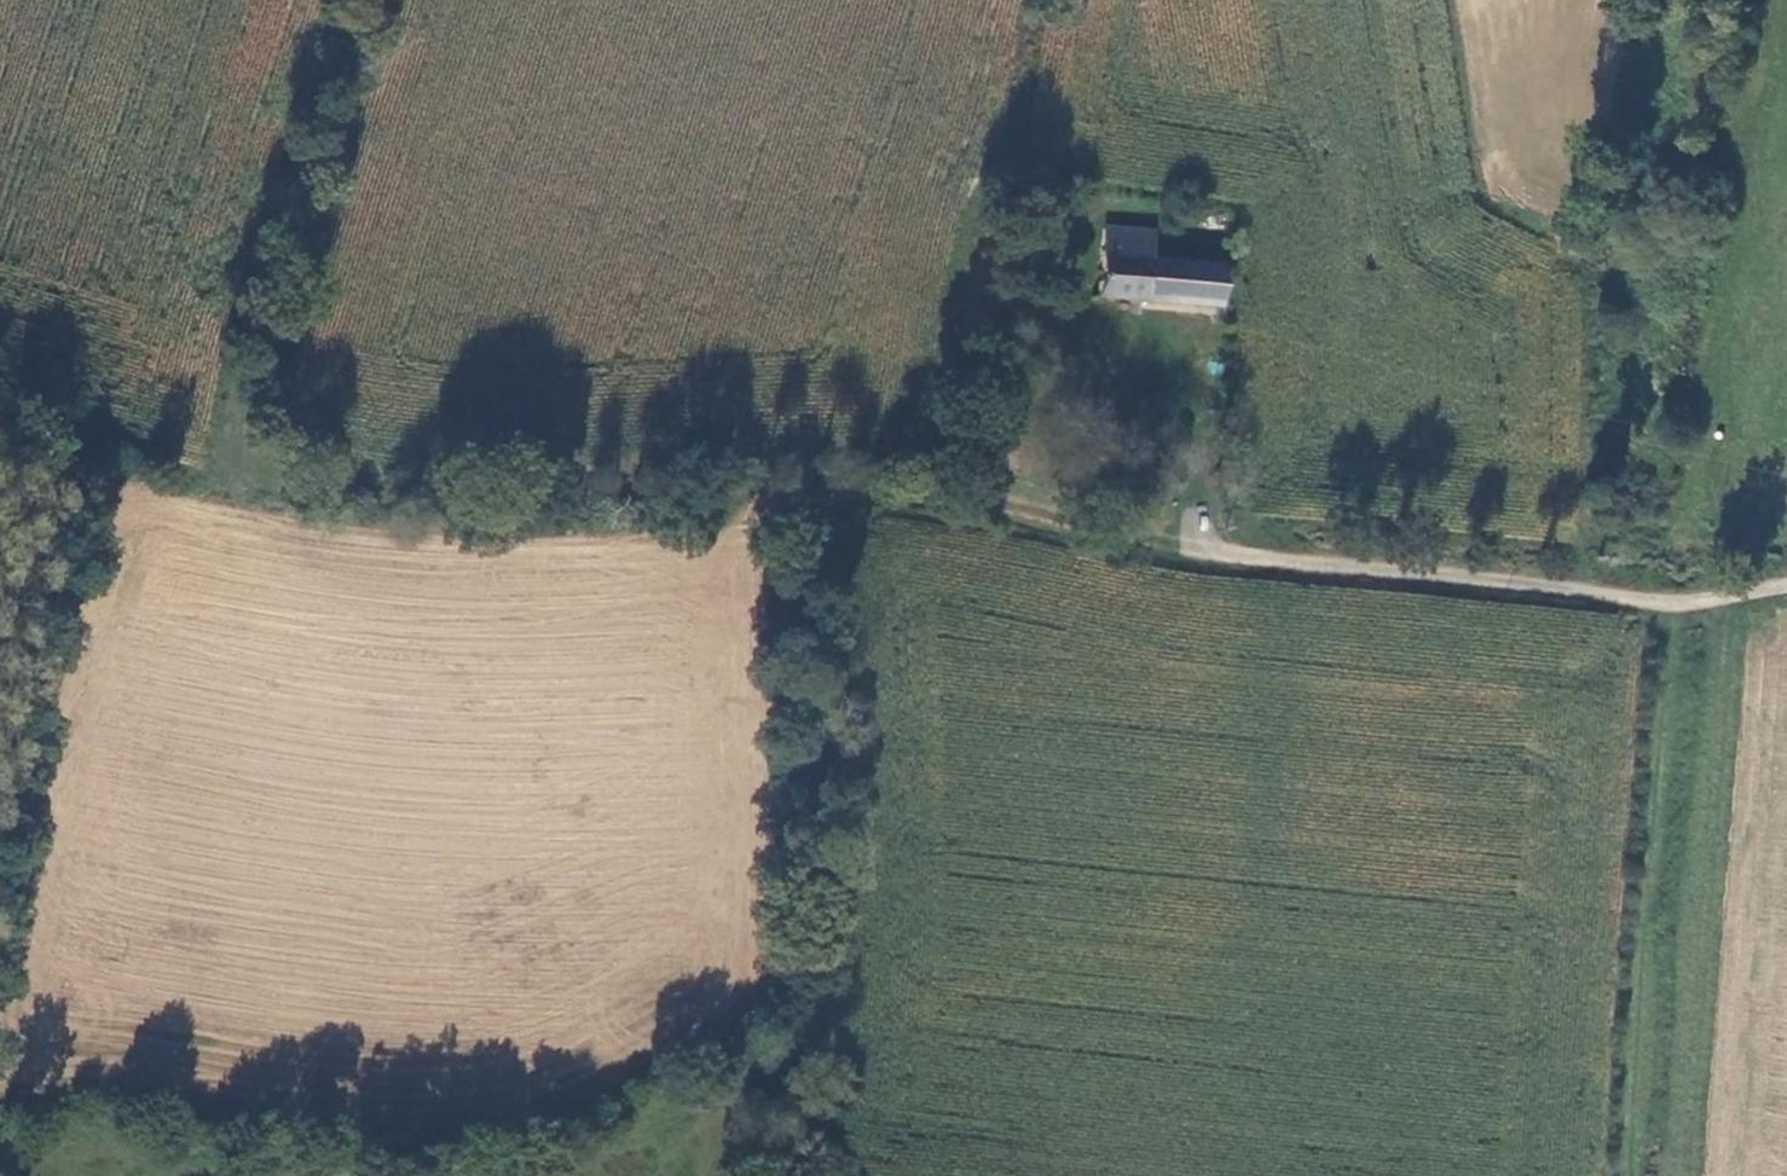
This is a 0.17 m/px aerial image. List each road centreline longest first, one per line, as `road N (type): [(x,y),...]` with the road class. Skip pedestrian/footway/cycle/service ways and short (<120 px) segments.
road 1 (track): [(389,0),(268,421),(321,495),(555,517),(745,505),(1176,550)]
road 2 (unclassified): [(1176,550),(1651,601),(1786,586)]

